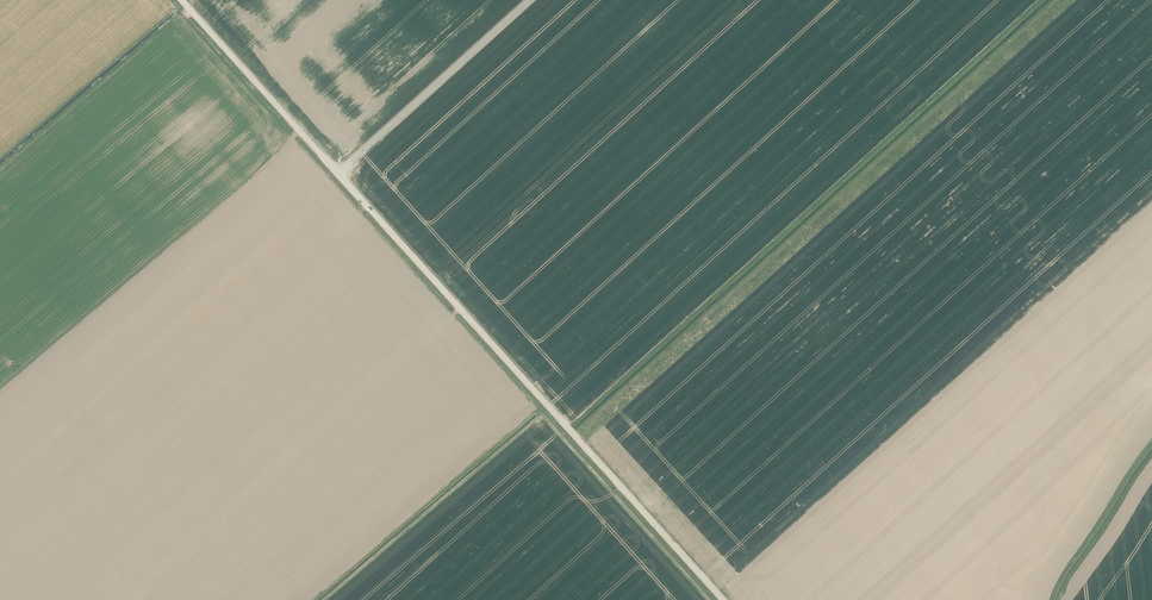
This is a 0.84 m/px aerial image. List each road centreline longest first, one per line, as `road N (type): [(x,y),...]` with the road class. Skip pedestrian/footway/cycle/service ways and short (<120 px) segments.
road 1 (tertiary): [(723,599),(338,175)]
road 2 (unclassified): [(338,175),(531,0)]
road 3 (tertiary): [(338,175),(180,0)]

